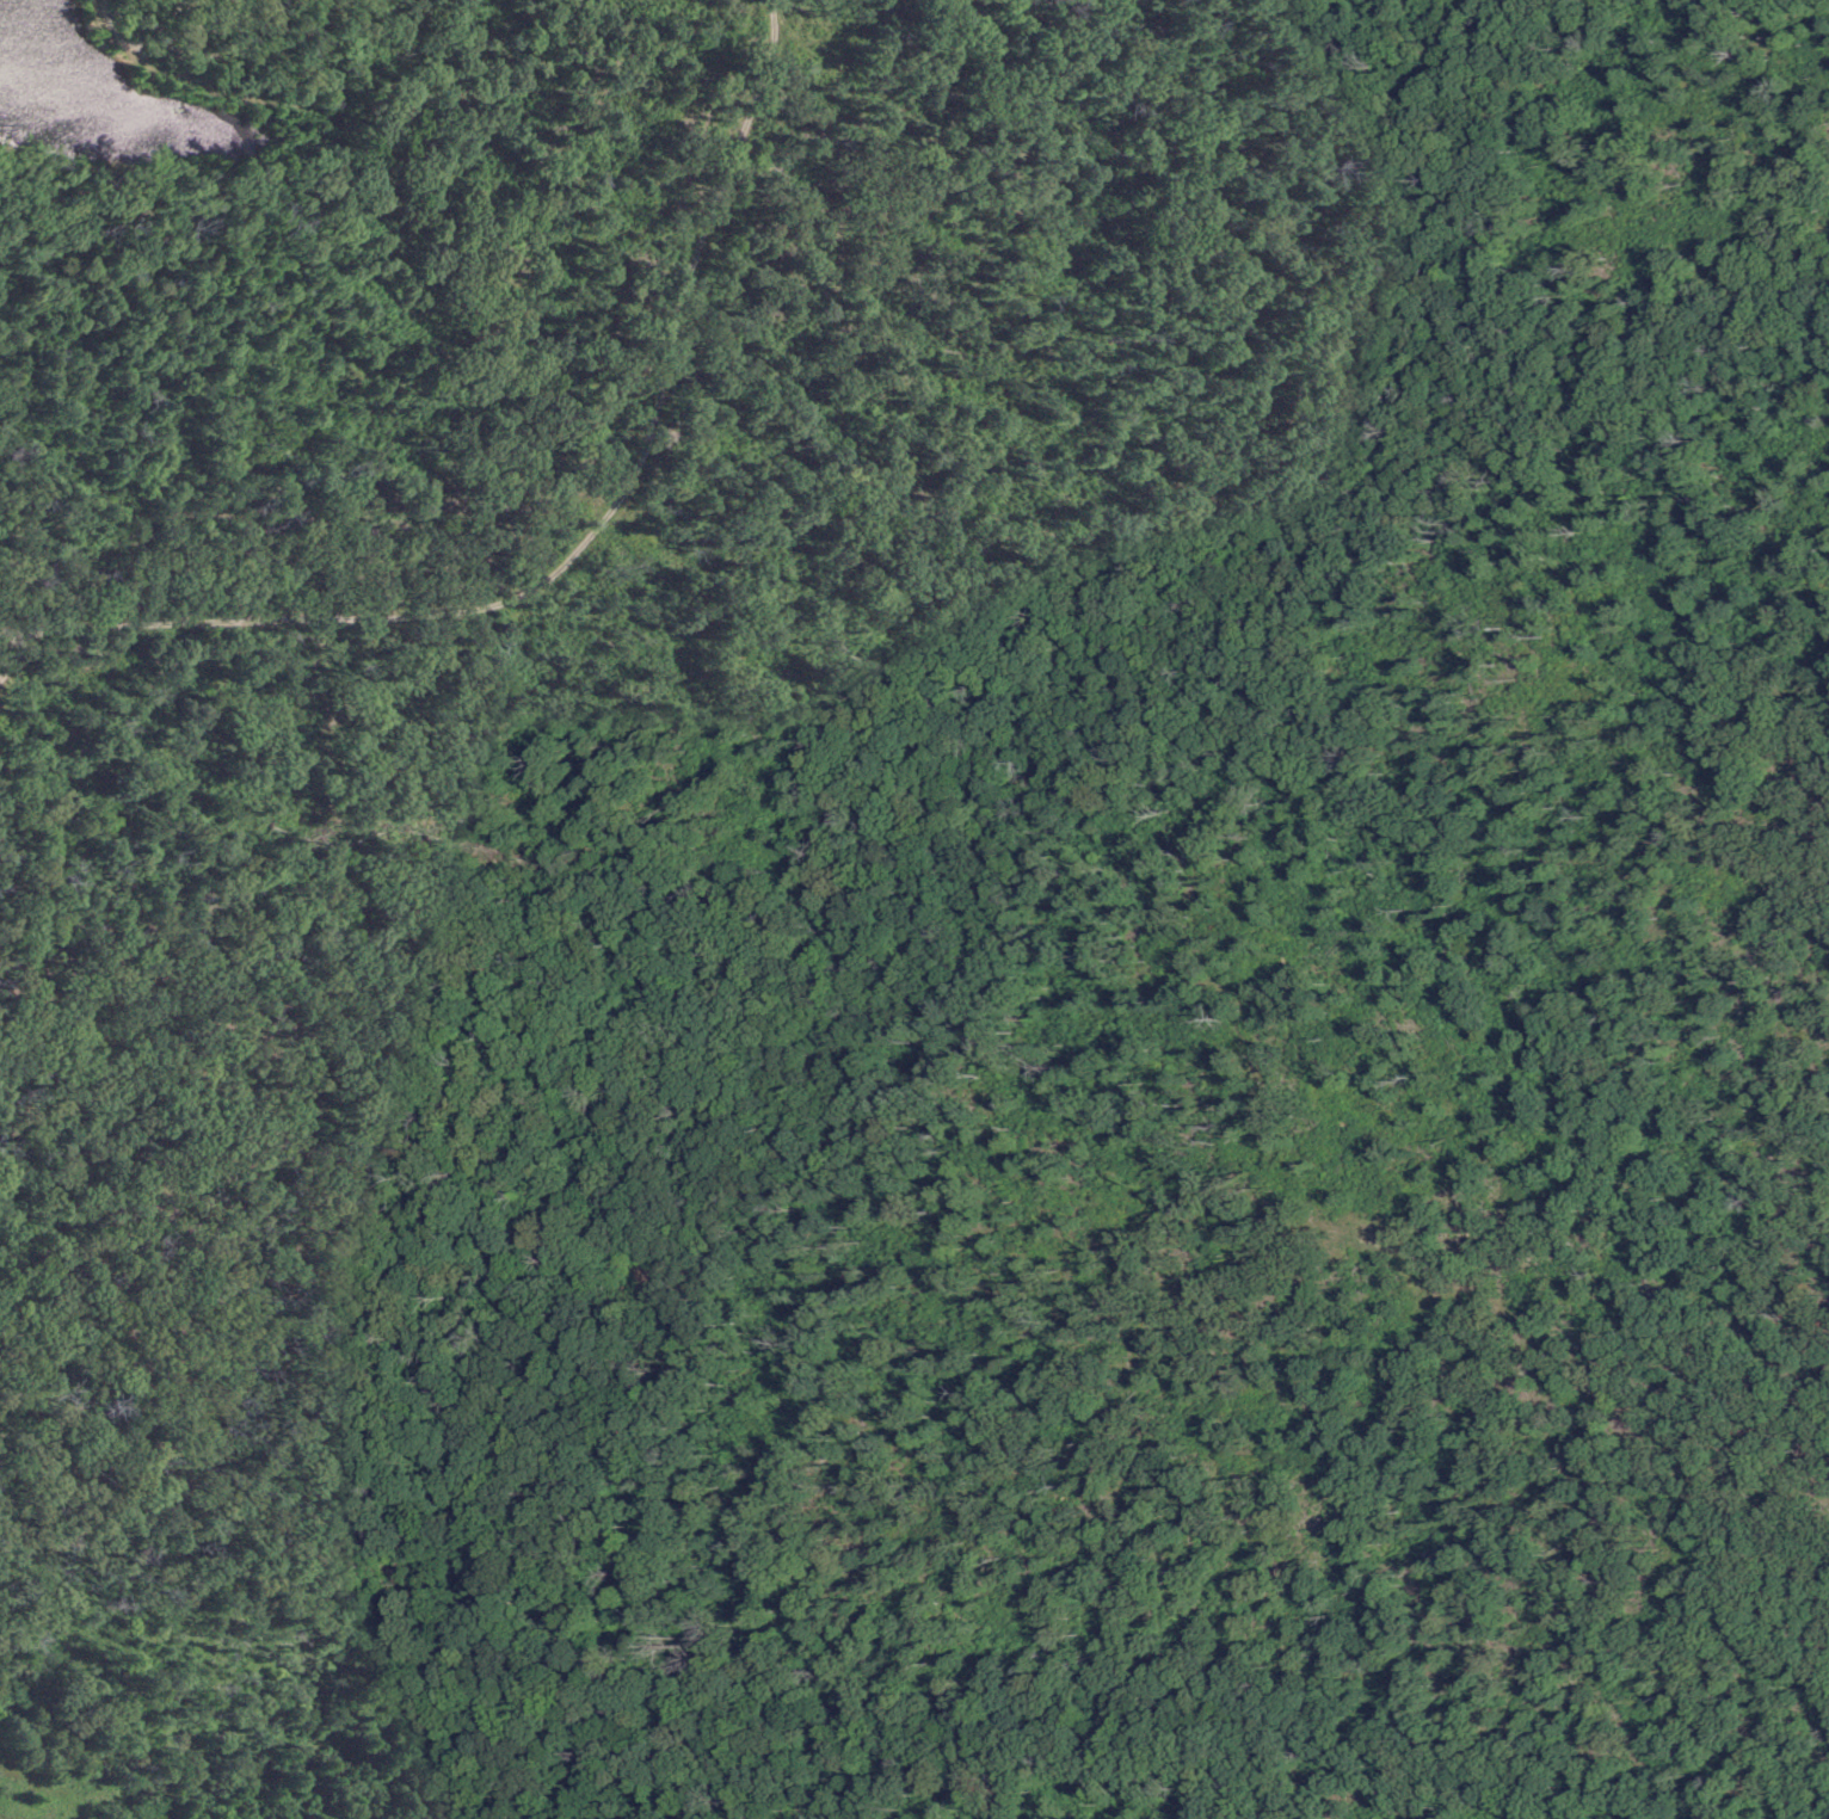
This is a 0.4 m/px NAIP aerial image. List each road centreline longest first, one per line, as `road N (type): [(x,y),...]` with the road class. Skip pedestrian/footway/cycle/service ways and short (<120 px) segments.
road 1 (residential): [(770,0),(768,68),(688,291),(652,460),(584,554),(550,581),(486,609),(371,622),(93,618),(0,641)]

